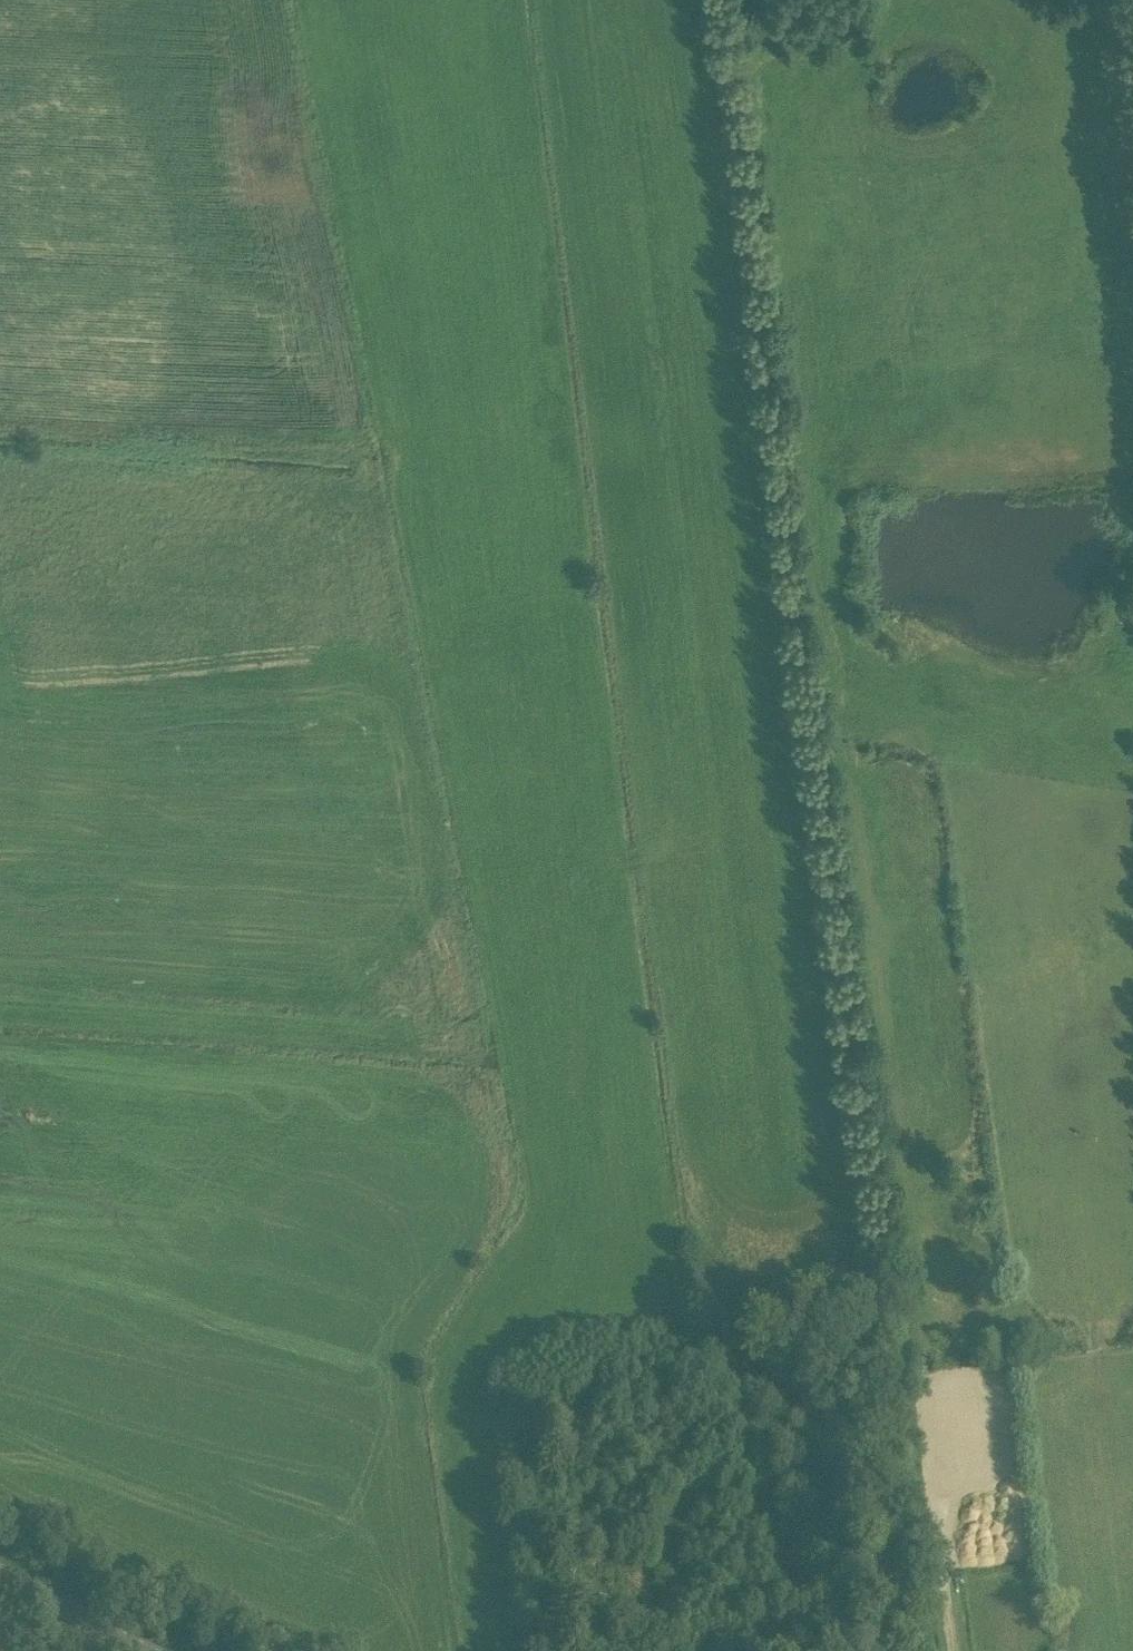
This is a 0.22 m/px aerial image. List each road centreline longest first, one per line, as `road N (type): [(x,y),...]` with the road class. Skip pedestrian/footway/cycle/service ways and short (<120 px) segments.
road 1 (unclassified): [(170,1650),(0,1562)]

